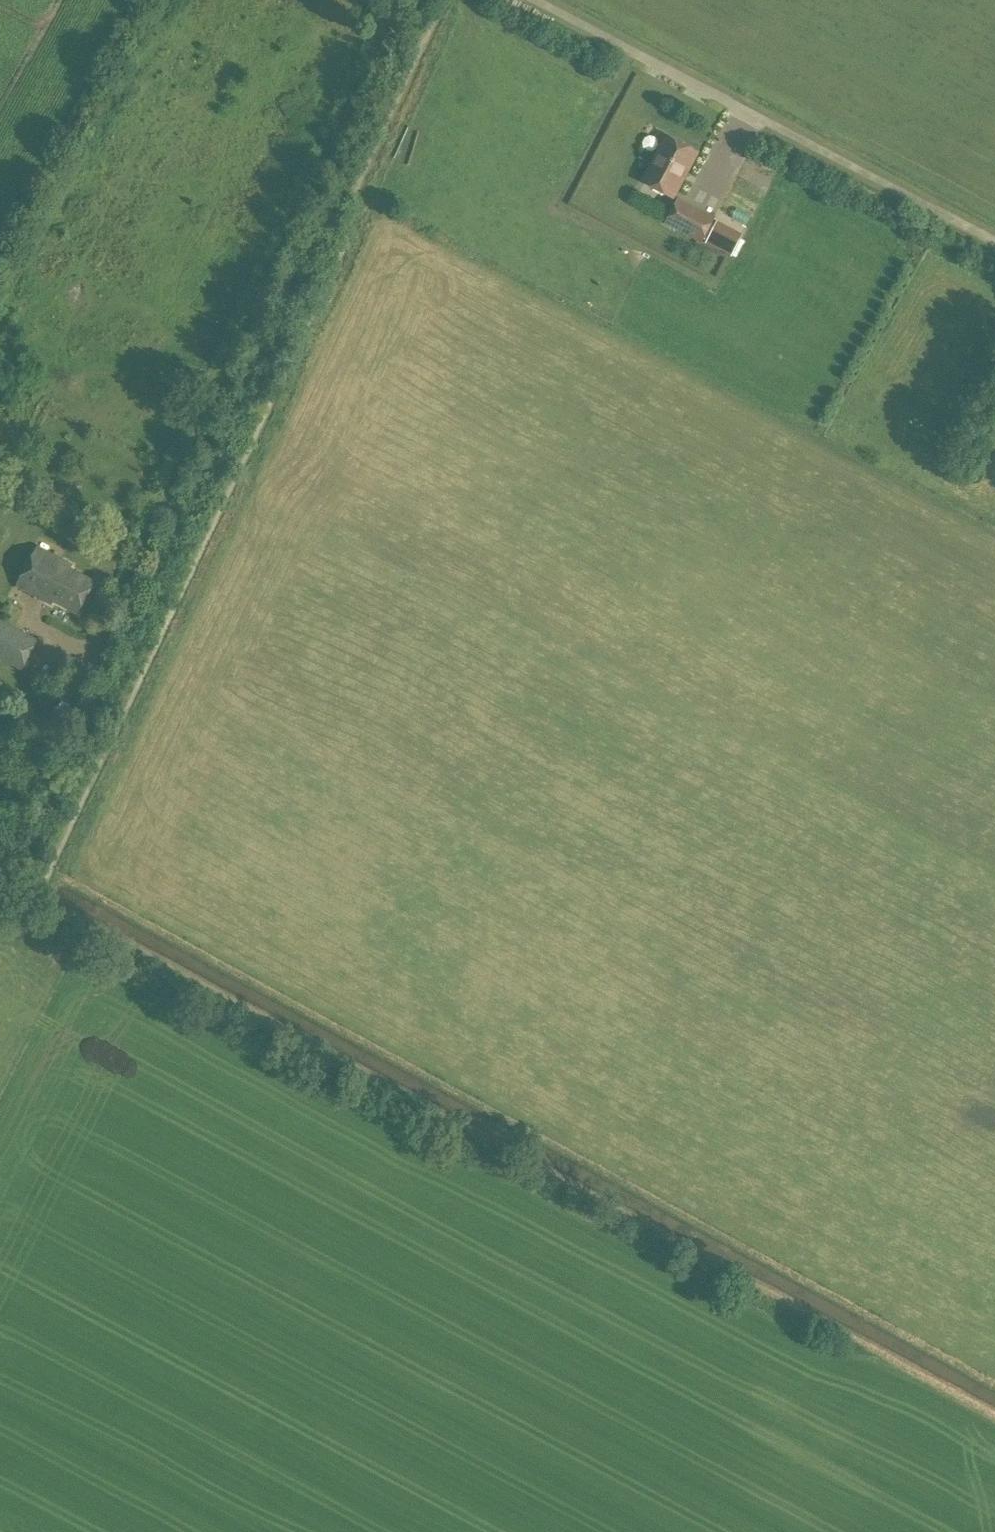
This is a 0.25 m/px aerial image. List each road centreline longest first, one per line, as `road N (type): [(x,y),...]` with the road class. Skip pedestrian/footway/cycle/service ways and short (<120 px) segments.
road 1 (unclassified): [(994,244),(534,0)]

